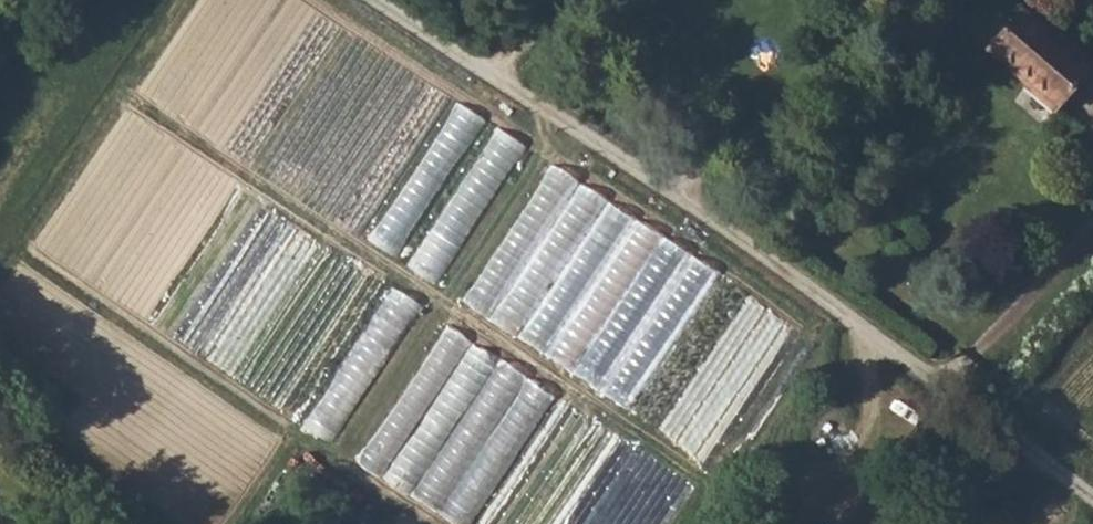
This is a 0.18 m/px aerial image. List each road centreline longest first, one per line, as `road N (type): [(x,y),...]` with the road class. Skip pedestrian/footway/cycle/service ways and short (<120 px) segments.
road 1 (unclassified): [(948,395),(640,160),(383,0)]
road 2 (track): [(1092,509),(948,395)]

